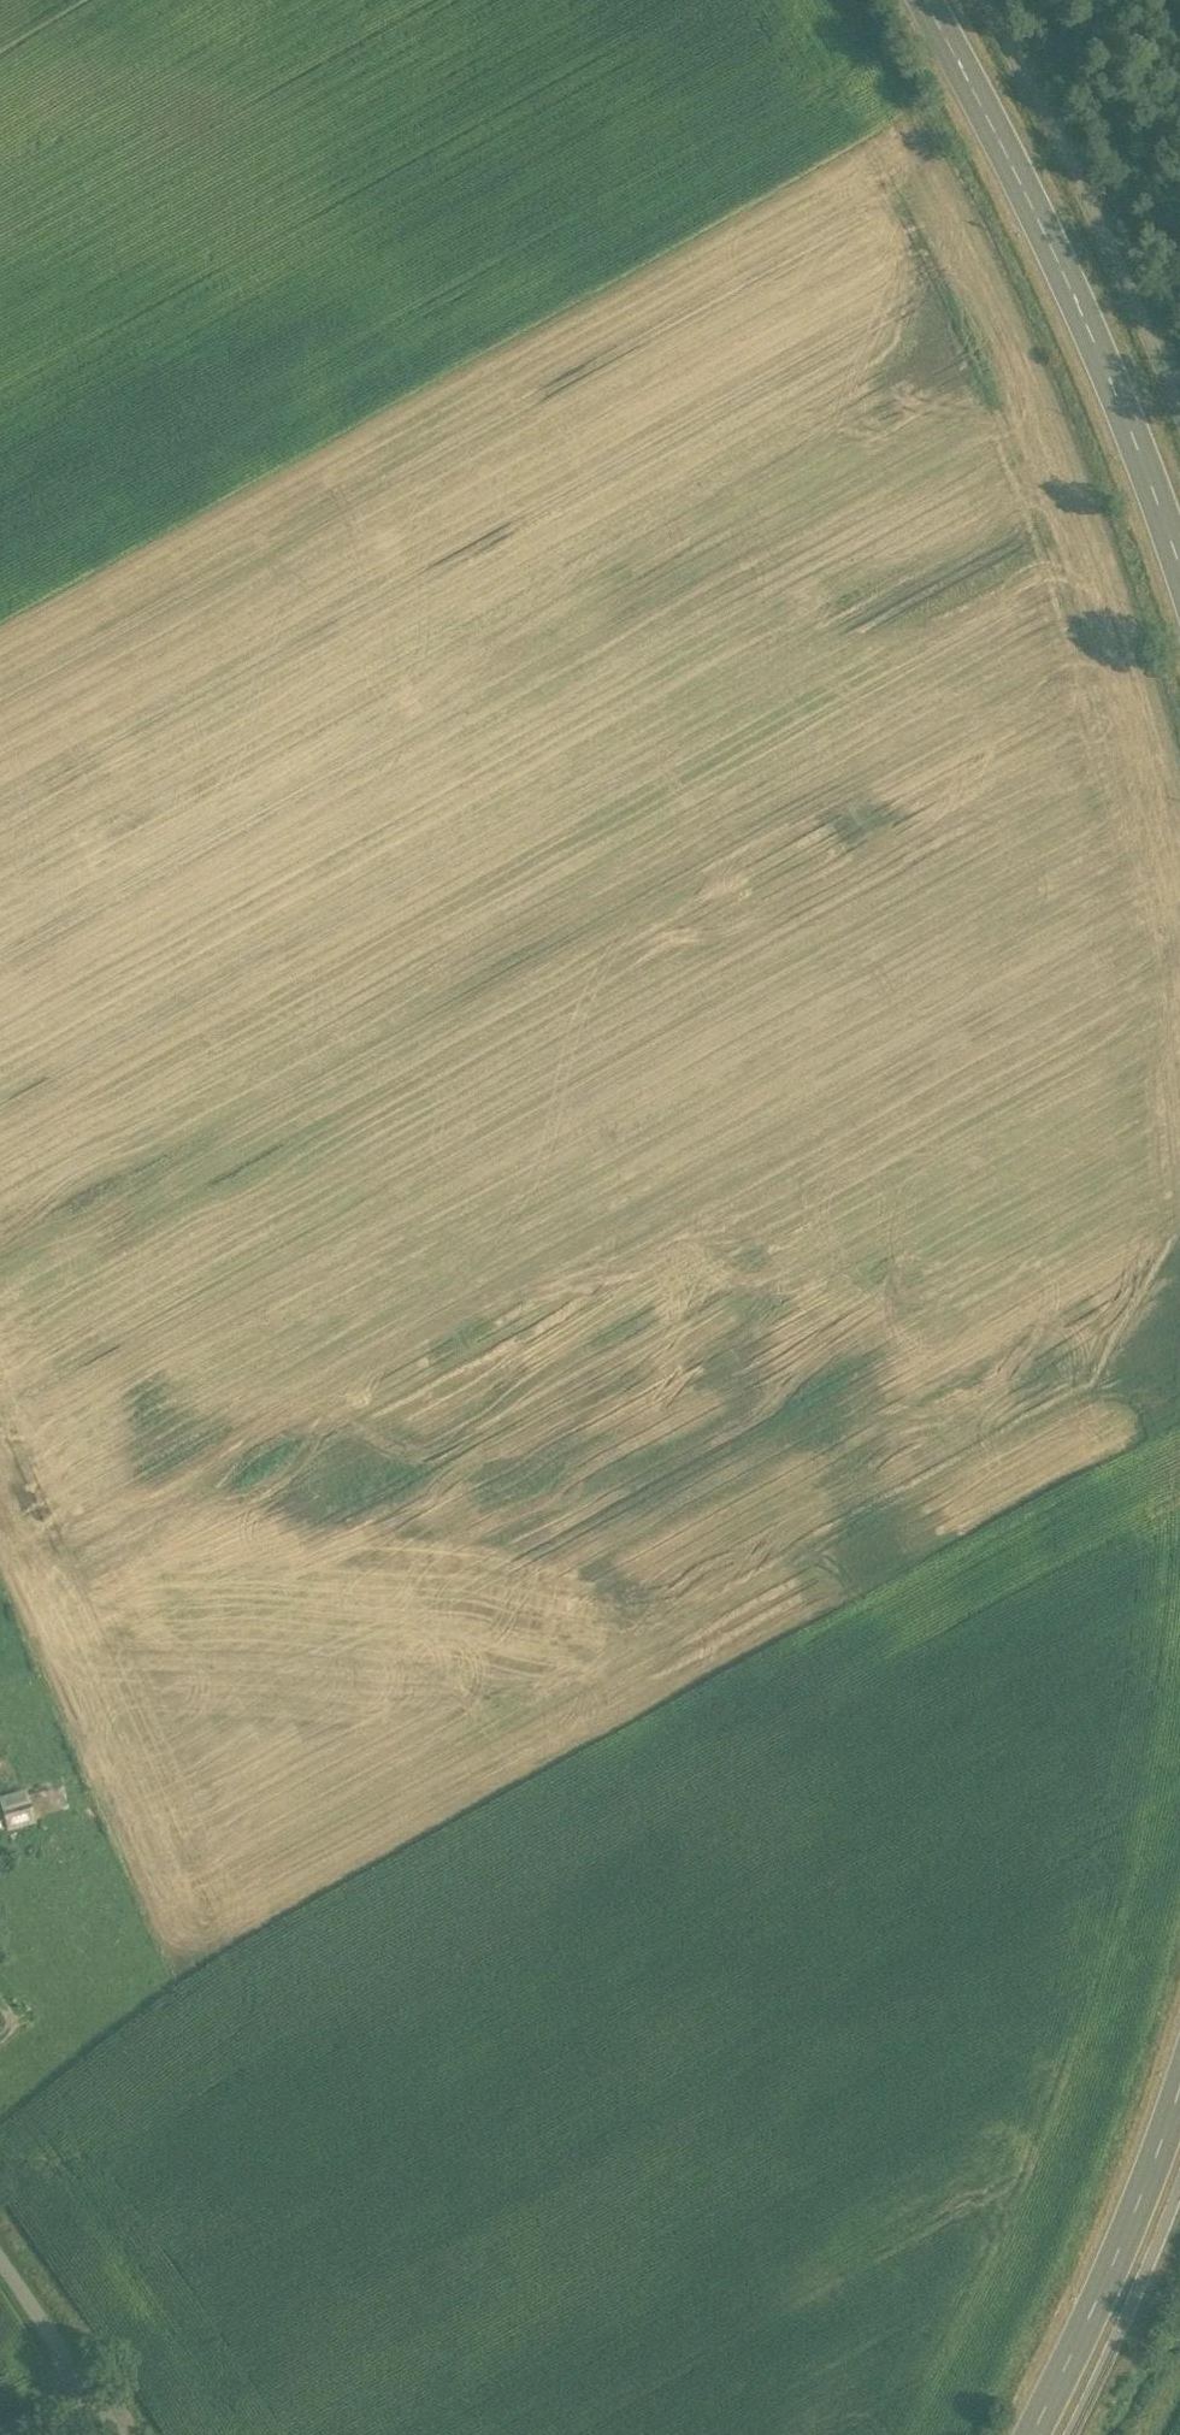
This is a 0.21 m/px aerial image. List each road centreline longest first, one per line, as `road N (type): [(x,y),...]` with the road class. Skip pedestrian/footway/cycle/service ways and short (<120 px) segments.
road 1 (primary): [(1179,542),(1138,418),(1041,200),(934,0)]
road 2 (primary): [(1032,2434),(1115,2263),(1179,2089)]
road 3 (unclassified): [(120,2434),(0,2248)]

